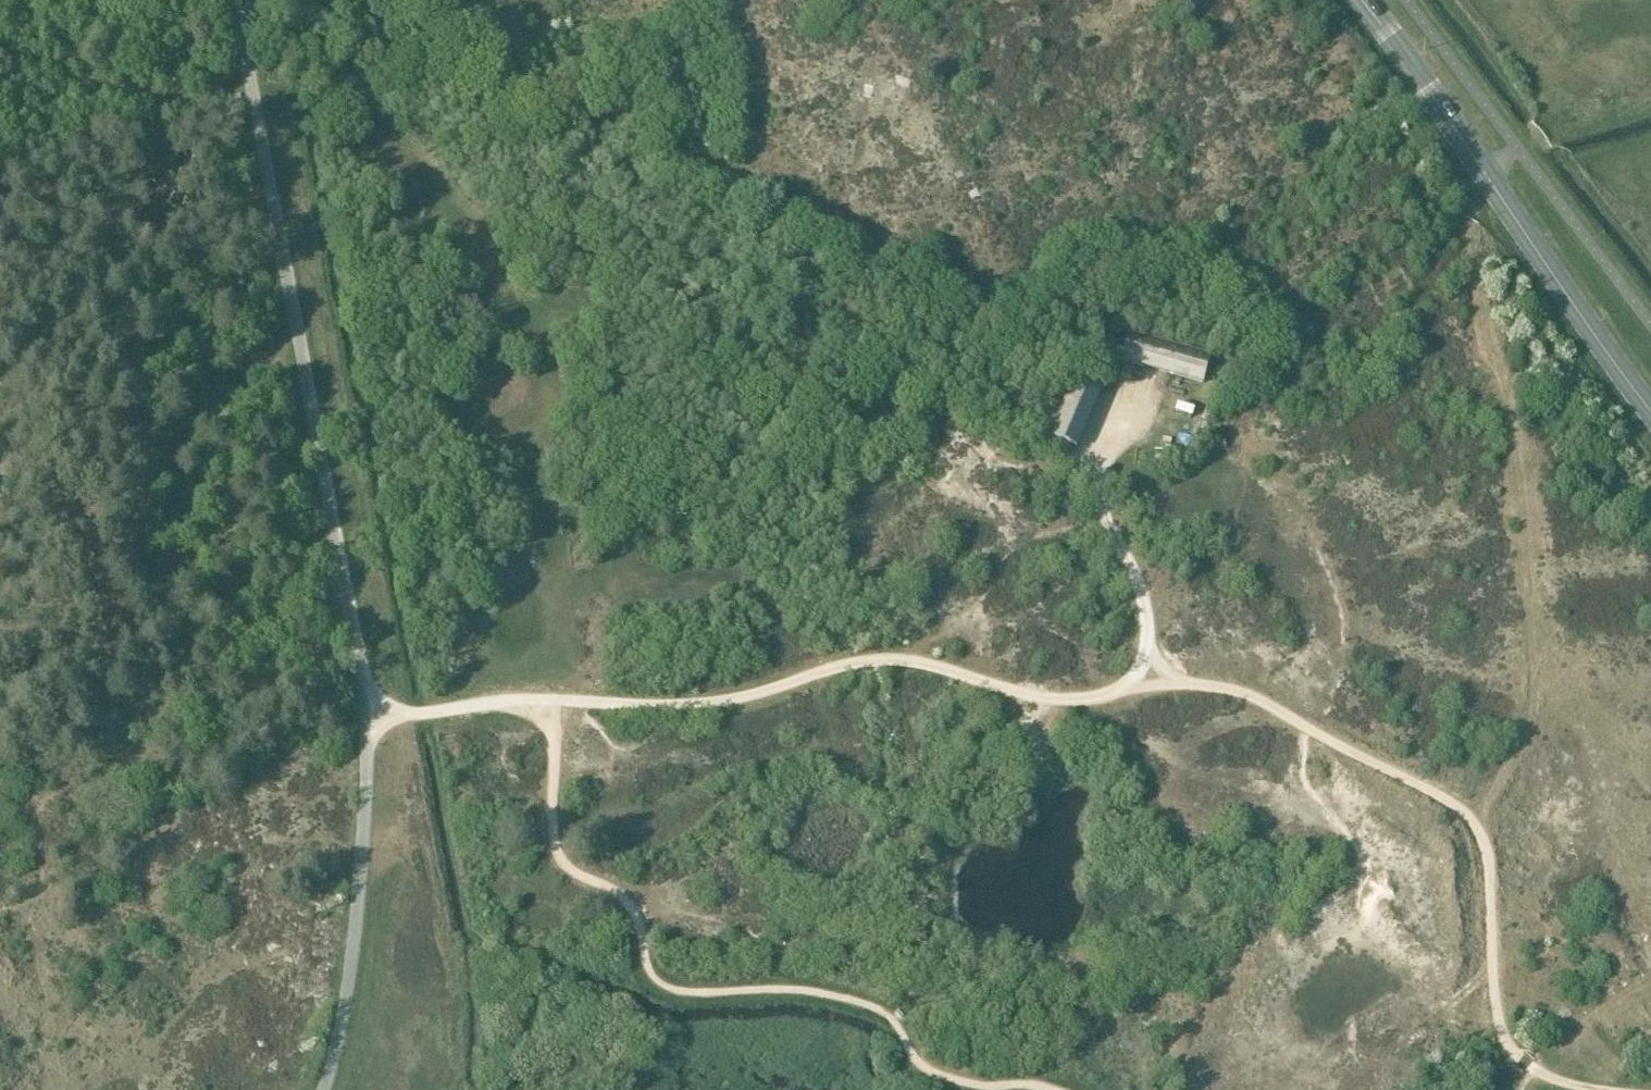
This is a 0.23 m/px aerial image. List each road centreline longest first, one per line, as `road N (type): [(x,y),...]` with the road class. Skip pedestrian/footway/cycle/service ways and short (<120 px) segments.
road 1 (track): [(1459,828),(1530,725),(1515,496),(1474,313),(1469,238),(1472,204),(1491,177)]
road 2 (secondary): [(1650,410),(1362,0)]

